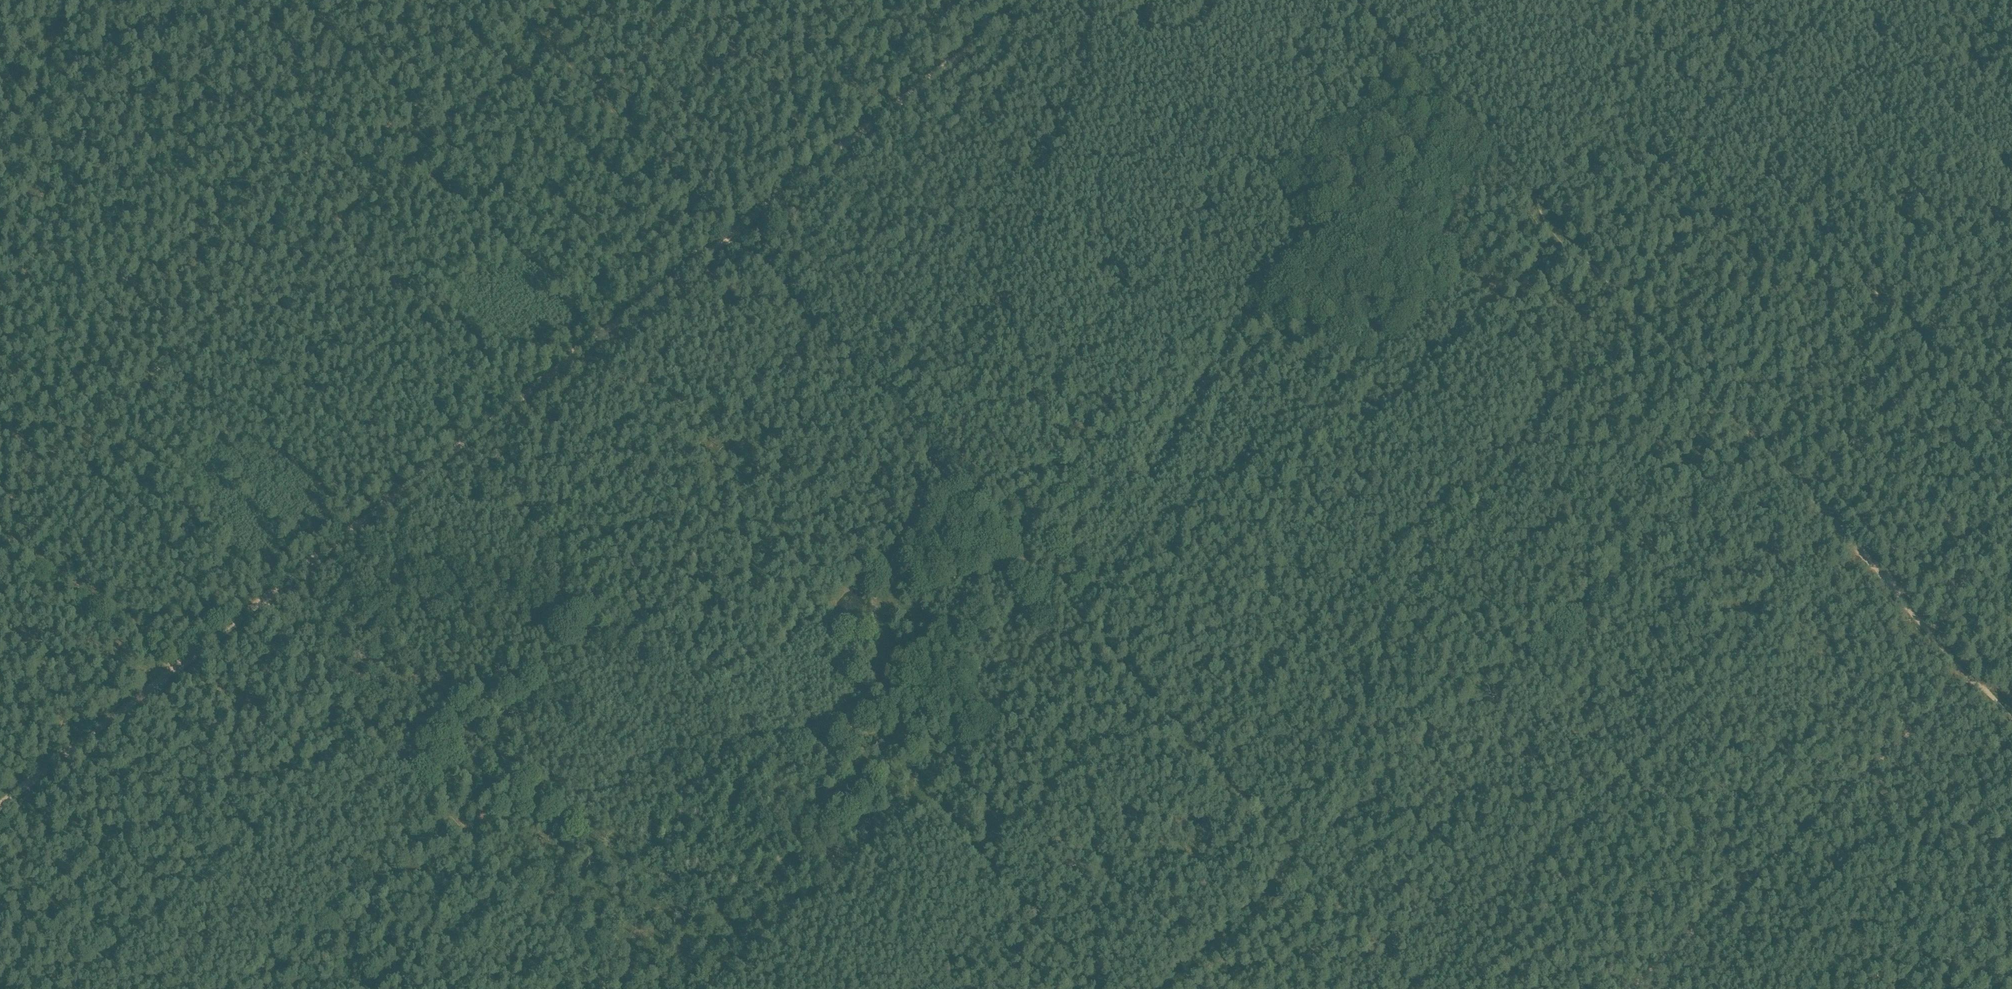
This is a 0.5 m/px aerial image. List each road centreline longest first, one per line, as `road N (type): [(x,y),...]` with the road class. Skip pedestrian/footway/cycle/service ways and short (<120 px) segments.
road 1 (track): [(509,0),(1408,988)]
road 2 (track): [(1795,496),(1340,0)]
road 3 (track): [(0,297),(62,210),(123,182),(178,132),(345,71),(477,0)]
road 4 (track): [(599,988),(260,598)]
road 5 (track): [(1630,988),(1969,686)]
road 6 (track): [(1795,496),(2011,304)]
road 7 (track): [(1969,686),(1795,496)]
road 8 (track): [(196,664),(0,531)]
road 9 (track): [(0,117),(129,13),(122,0)]

